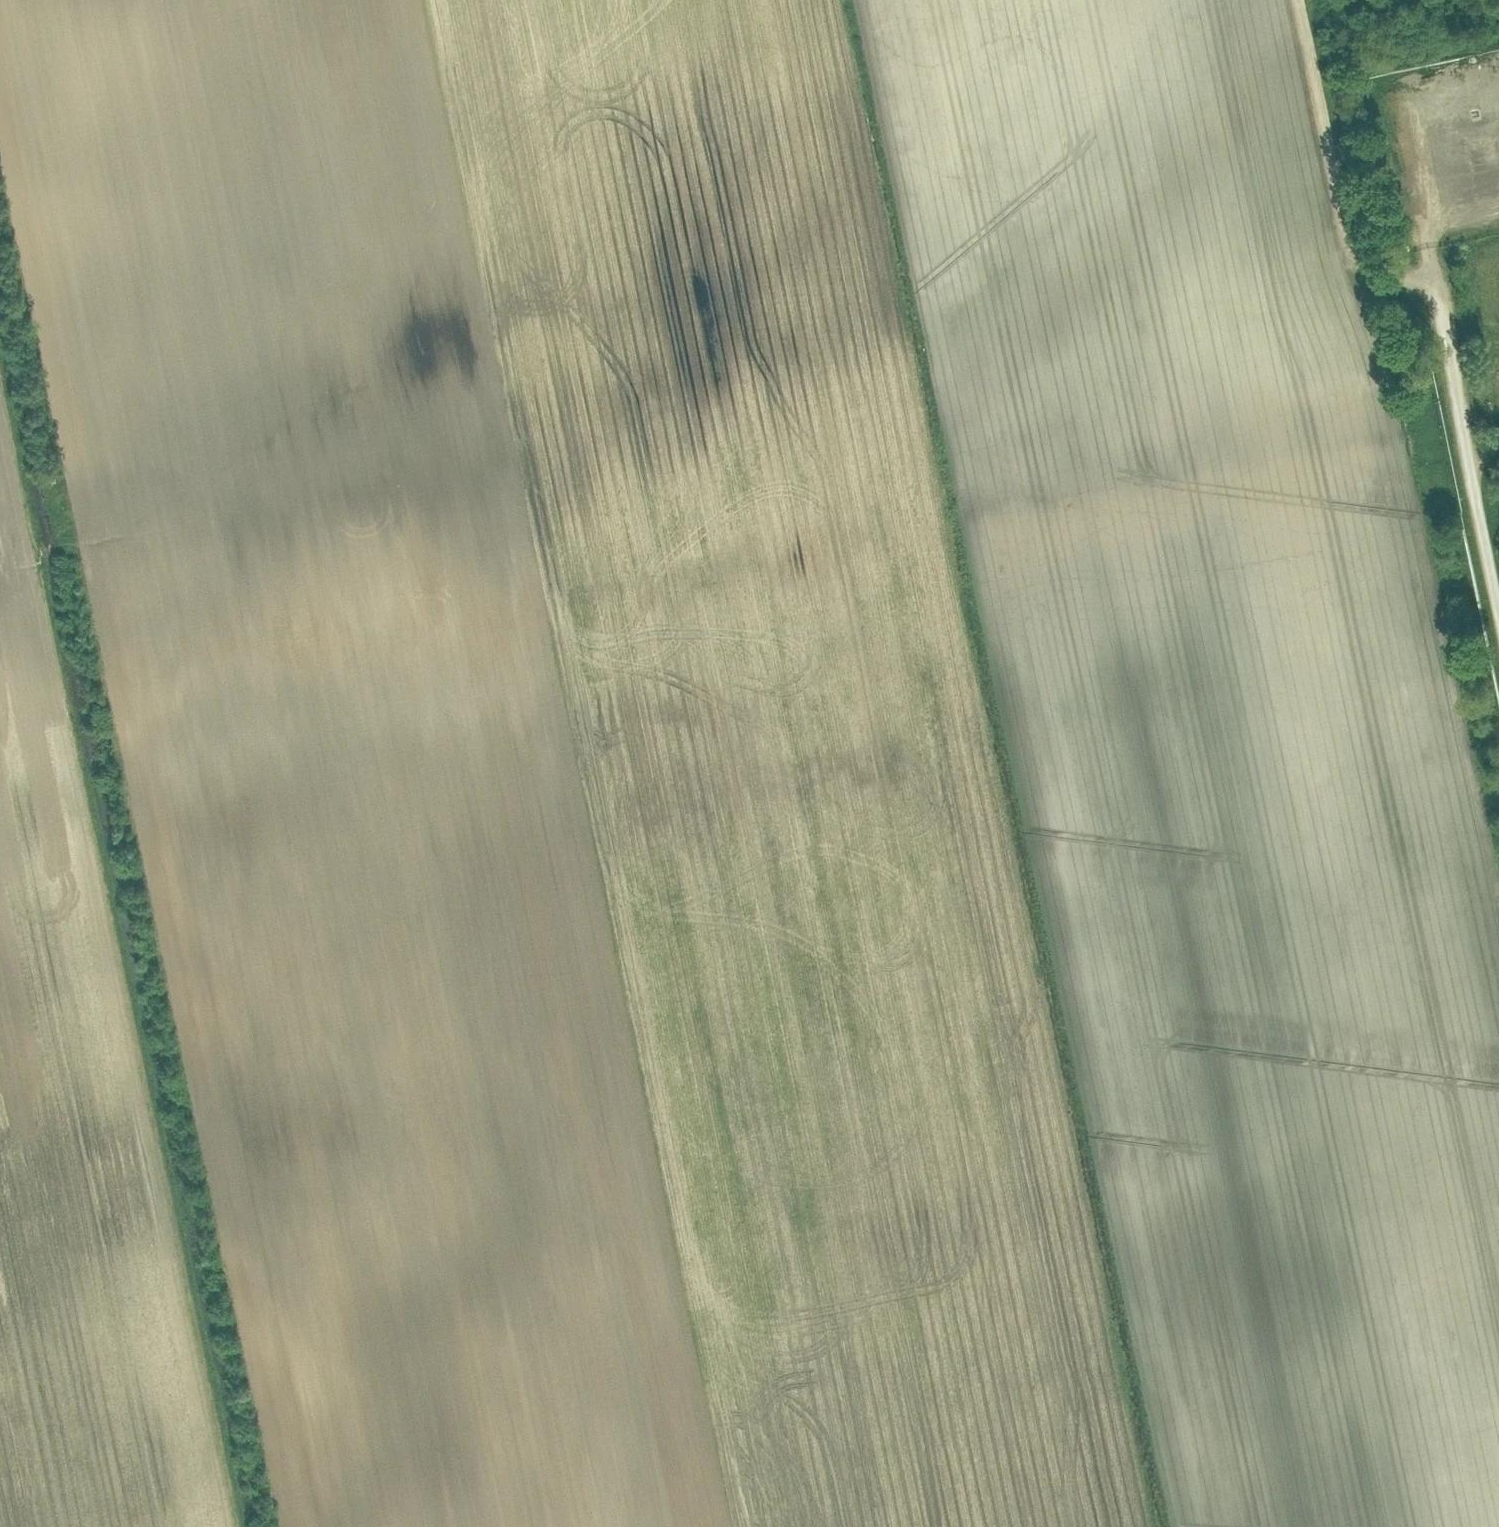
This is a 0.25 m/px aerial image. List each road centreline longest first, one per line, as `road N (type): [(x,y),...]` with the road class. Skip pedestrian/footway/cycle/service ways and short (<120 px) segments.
road 1 (track): [(1436,285),(1351,251),(1299,0)]

